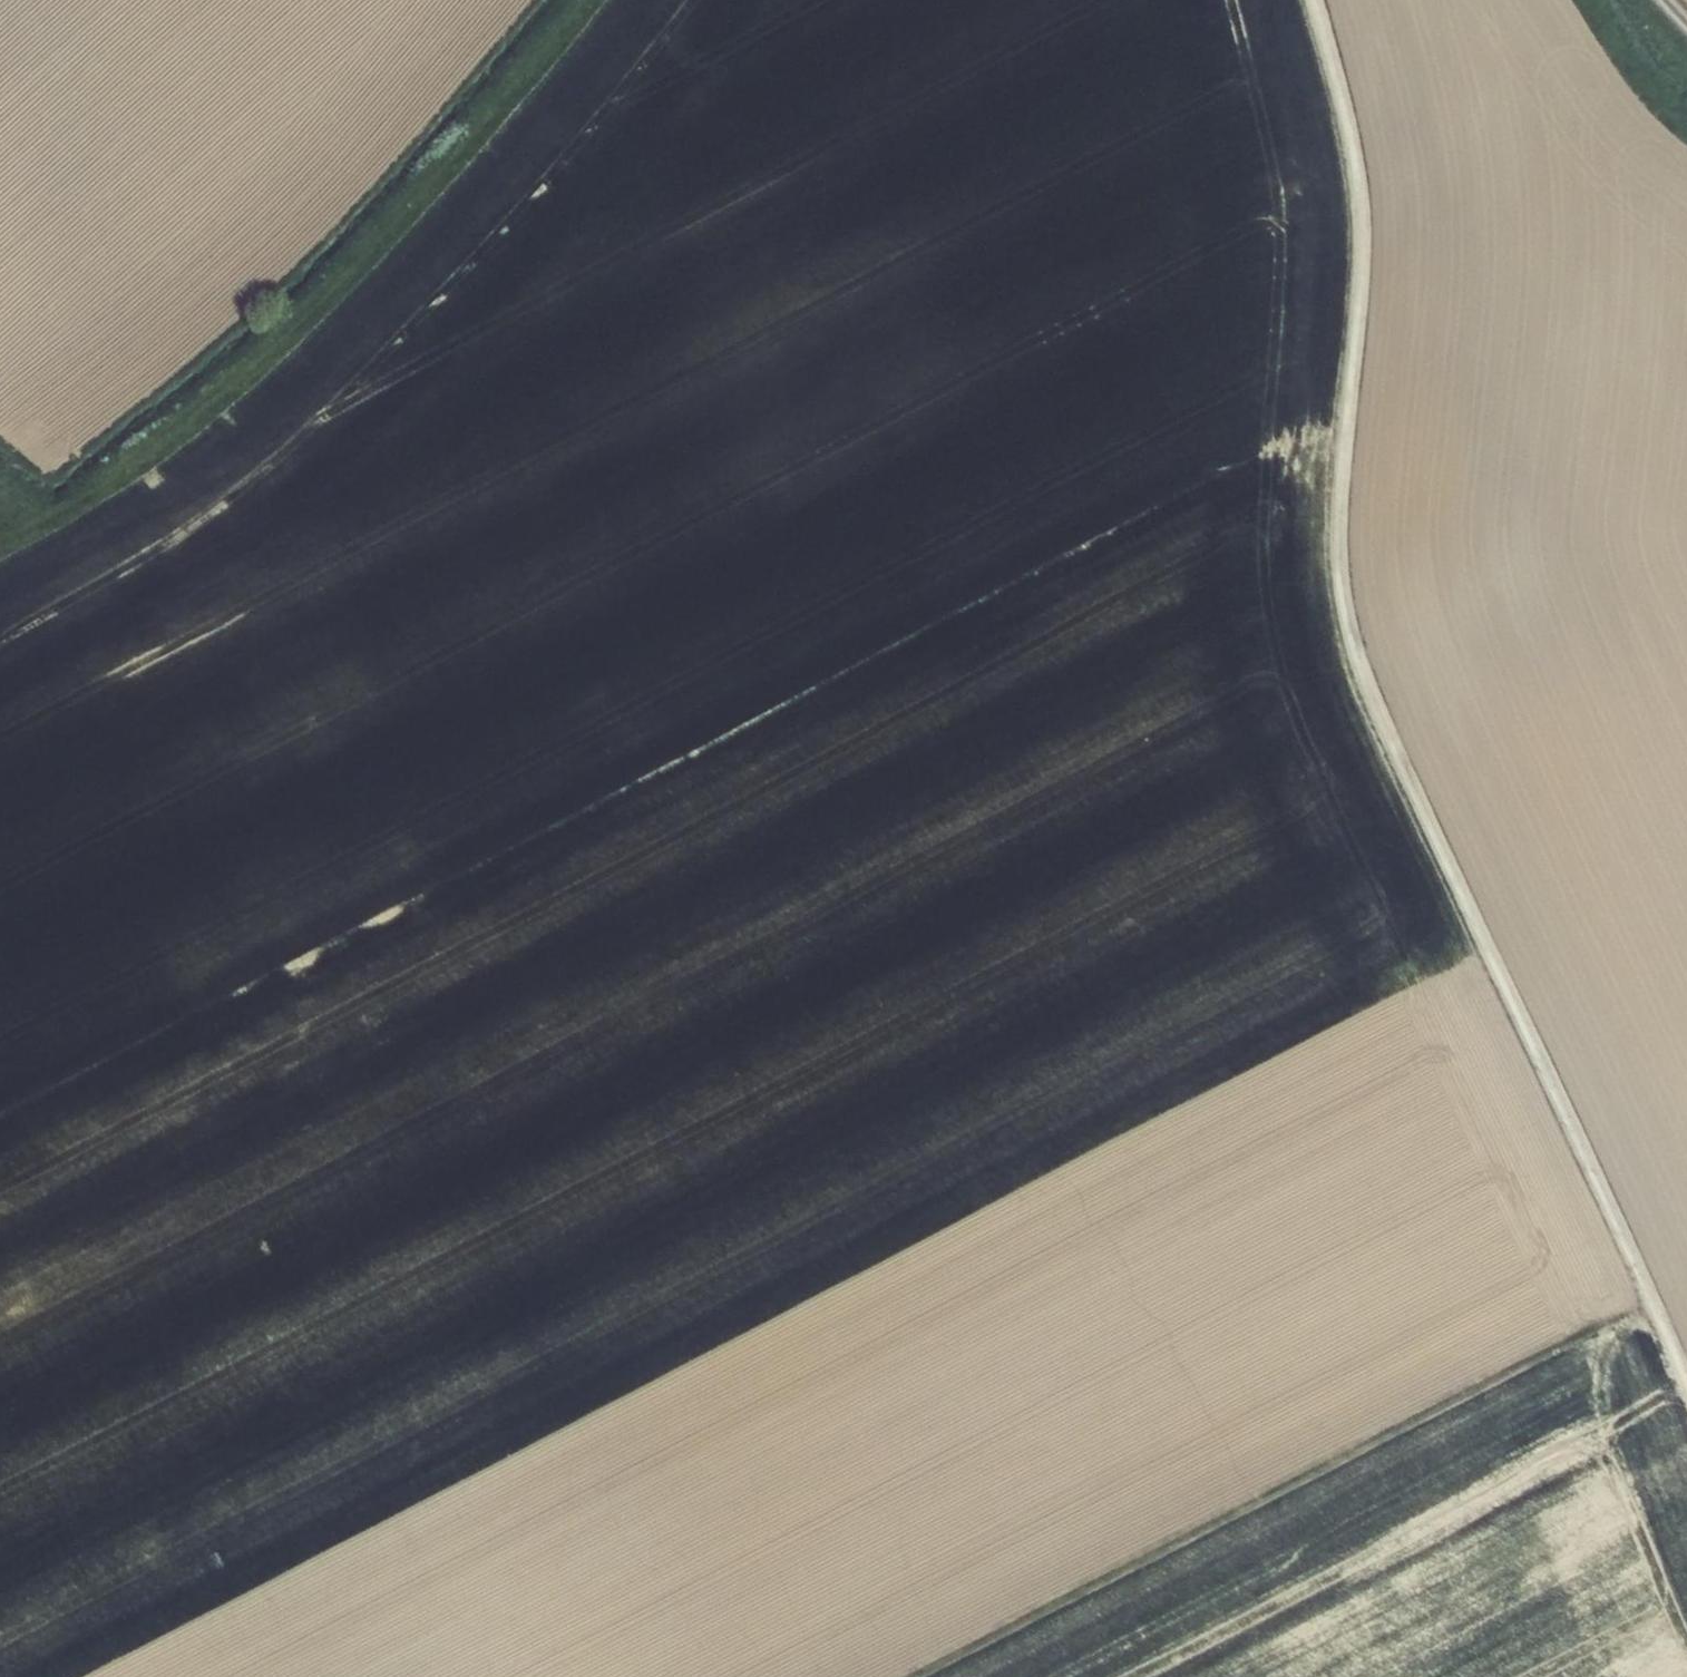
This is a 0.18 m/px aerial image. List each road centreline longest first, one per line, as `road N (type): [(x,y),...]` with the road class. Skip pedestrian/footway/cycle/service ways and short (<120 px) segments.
road 1 (track): [(1323,0),(1367,157),(1348,567),(1391,735),(1574,1102),(1686,1370)]
road 2 (track): [(891,1676),(1652,1280)]

